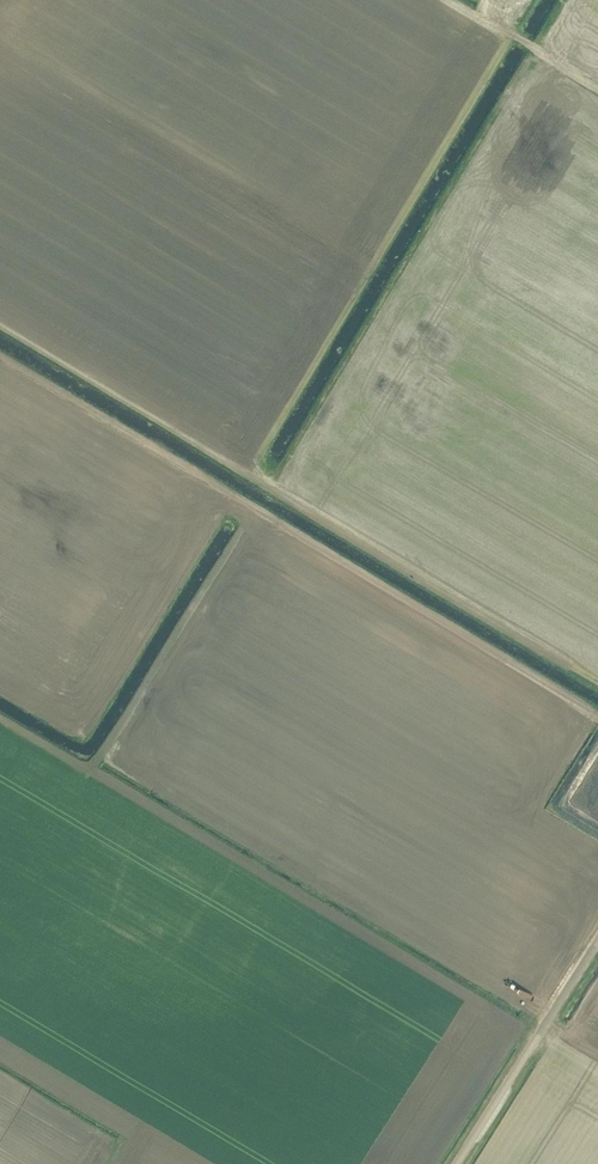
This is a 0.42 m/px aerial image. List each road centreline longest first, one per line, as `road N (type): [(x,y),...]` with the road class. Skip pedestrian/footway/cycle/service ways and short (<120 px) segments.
road 1 (track): [(597,712),(0,353)]
road 2 (track): [(597,678),(255,473)]
road 3 (unclassified): [(455,1163),(597,938)]
road 4 (track): [(597,89),(451,0)]

